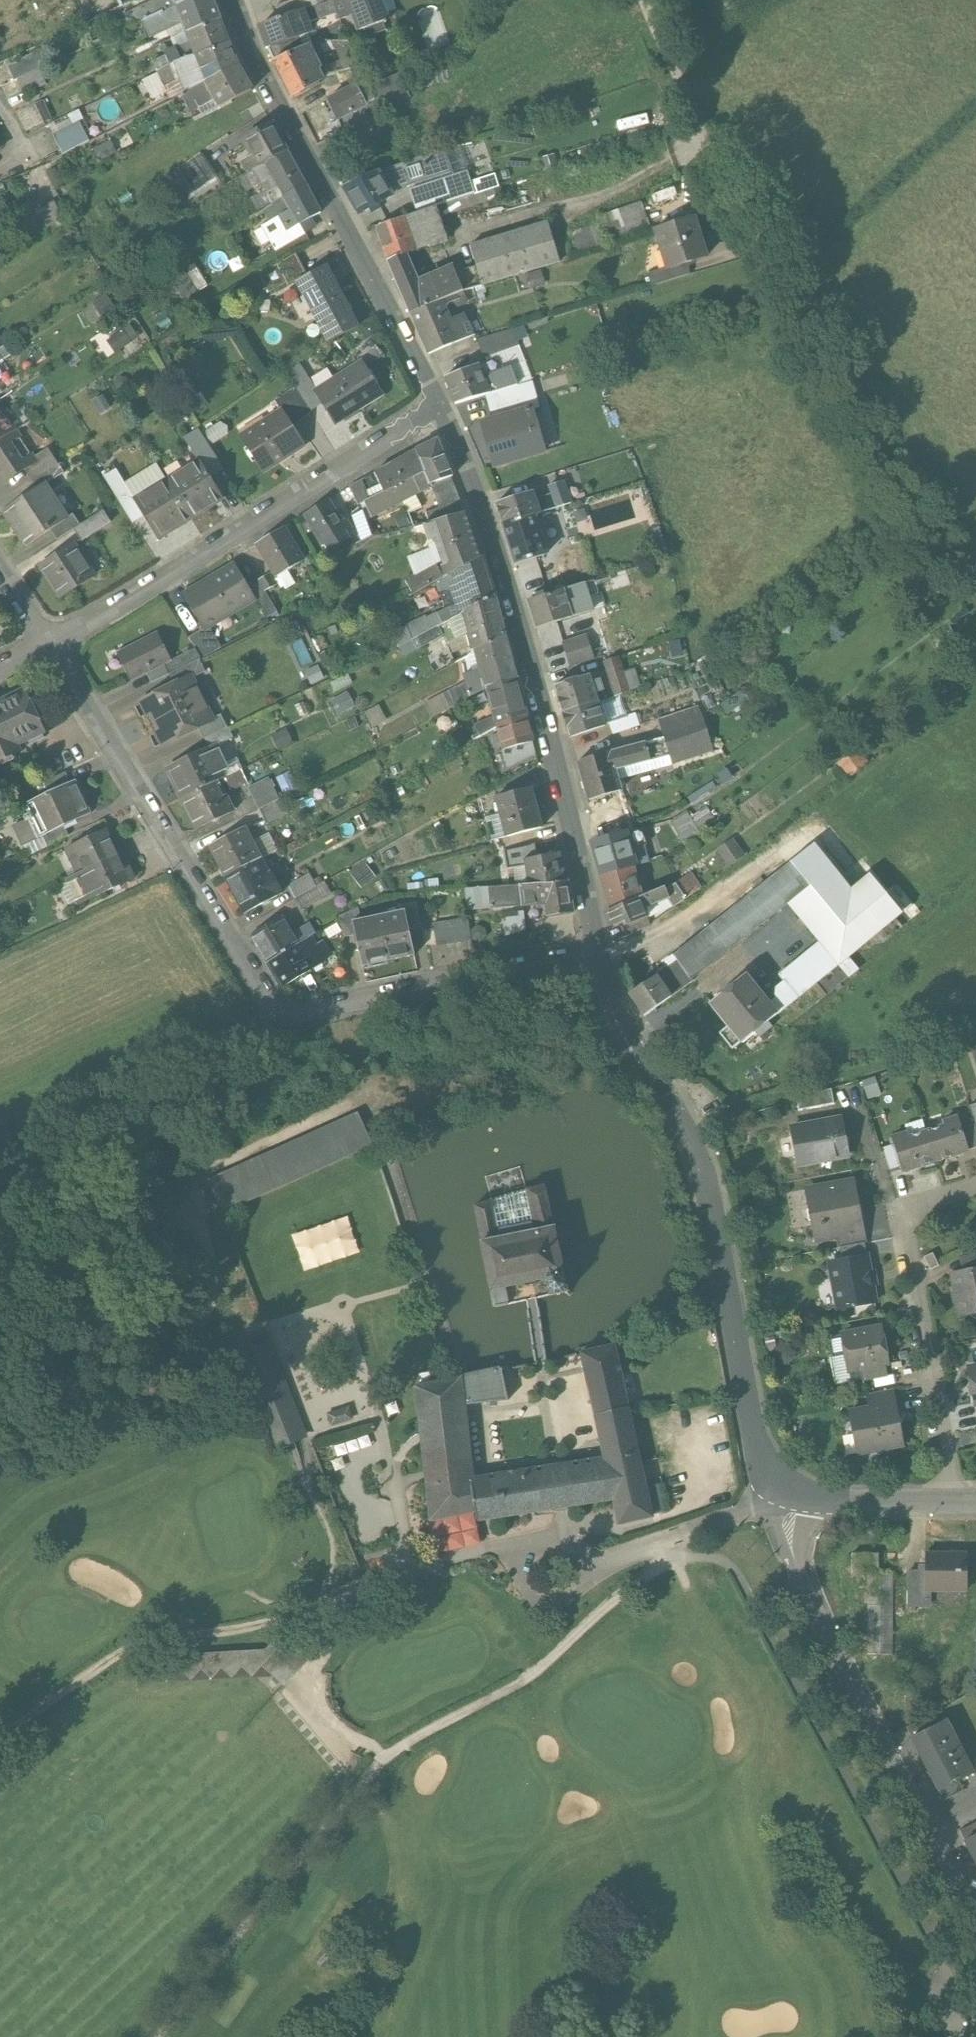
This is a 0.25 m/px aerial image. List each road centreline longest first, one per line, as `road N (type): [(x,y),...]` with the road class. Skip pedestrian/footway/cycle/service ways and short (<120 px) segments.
road 1 (residential): [(50,646),(297,1037),(600,967)]
road 2 (track): [(151,2036),(368,1773),(484,1712),(664,1550)]
road 3 (residential): [(441,409),(482,494),(501,560),(600,967)]
road 4 (residential): [(600,967),(681,1097),(698,1144),(768,1491)]
road 5 (residential): [(768,1491),(797,1569),(975,1913)]
road 6 (residential): [(231,0),(441,409)]
road 7 (residential): [(441,409),(50,646)]
road 8 (residential): [(955,1505),(902,1230),(928,1203),(975,1187)]
road 9 (residential): [(643,0),(707,163),(751,238)]
road 10 (residential): [(955,1505),(837,1502),(768,1491)]

